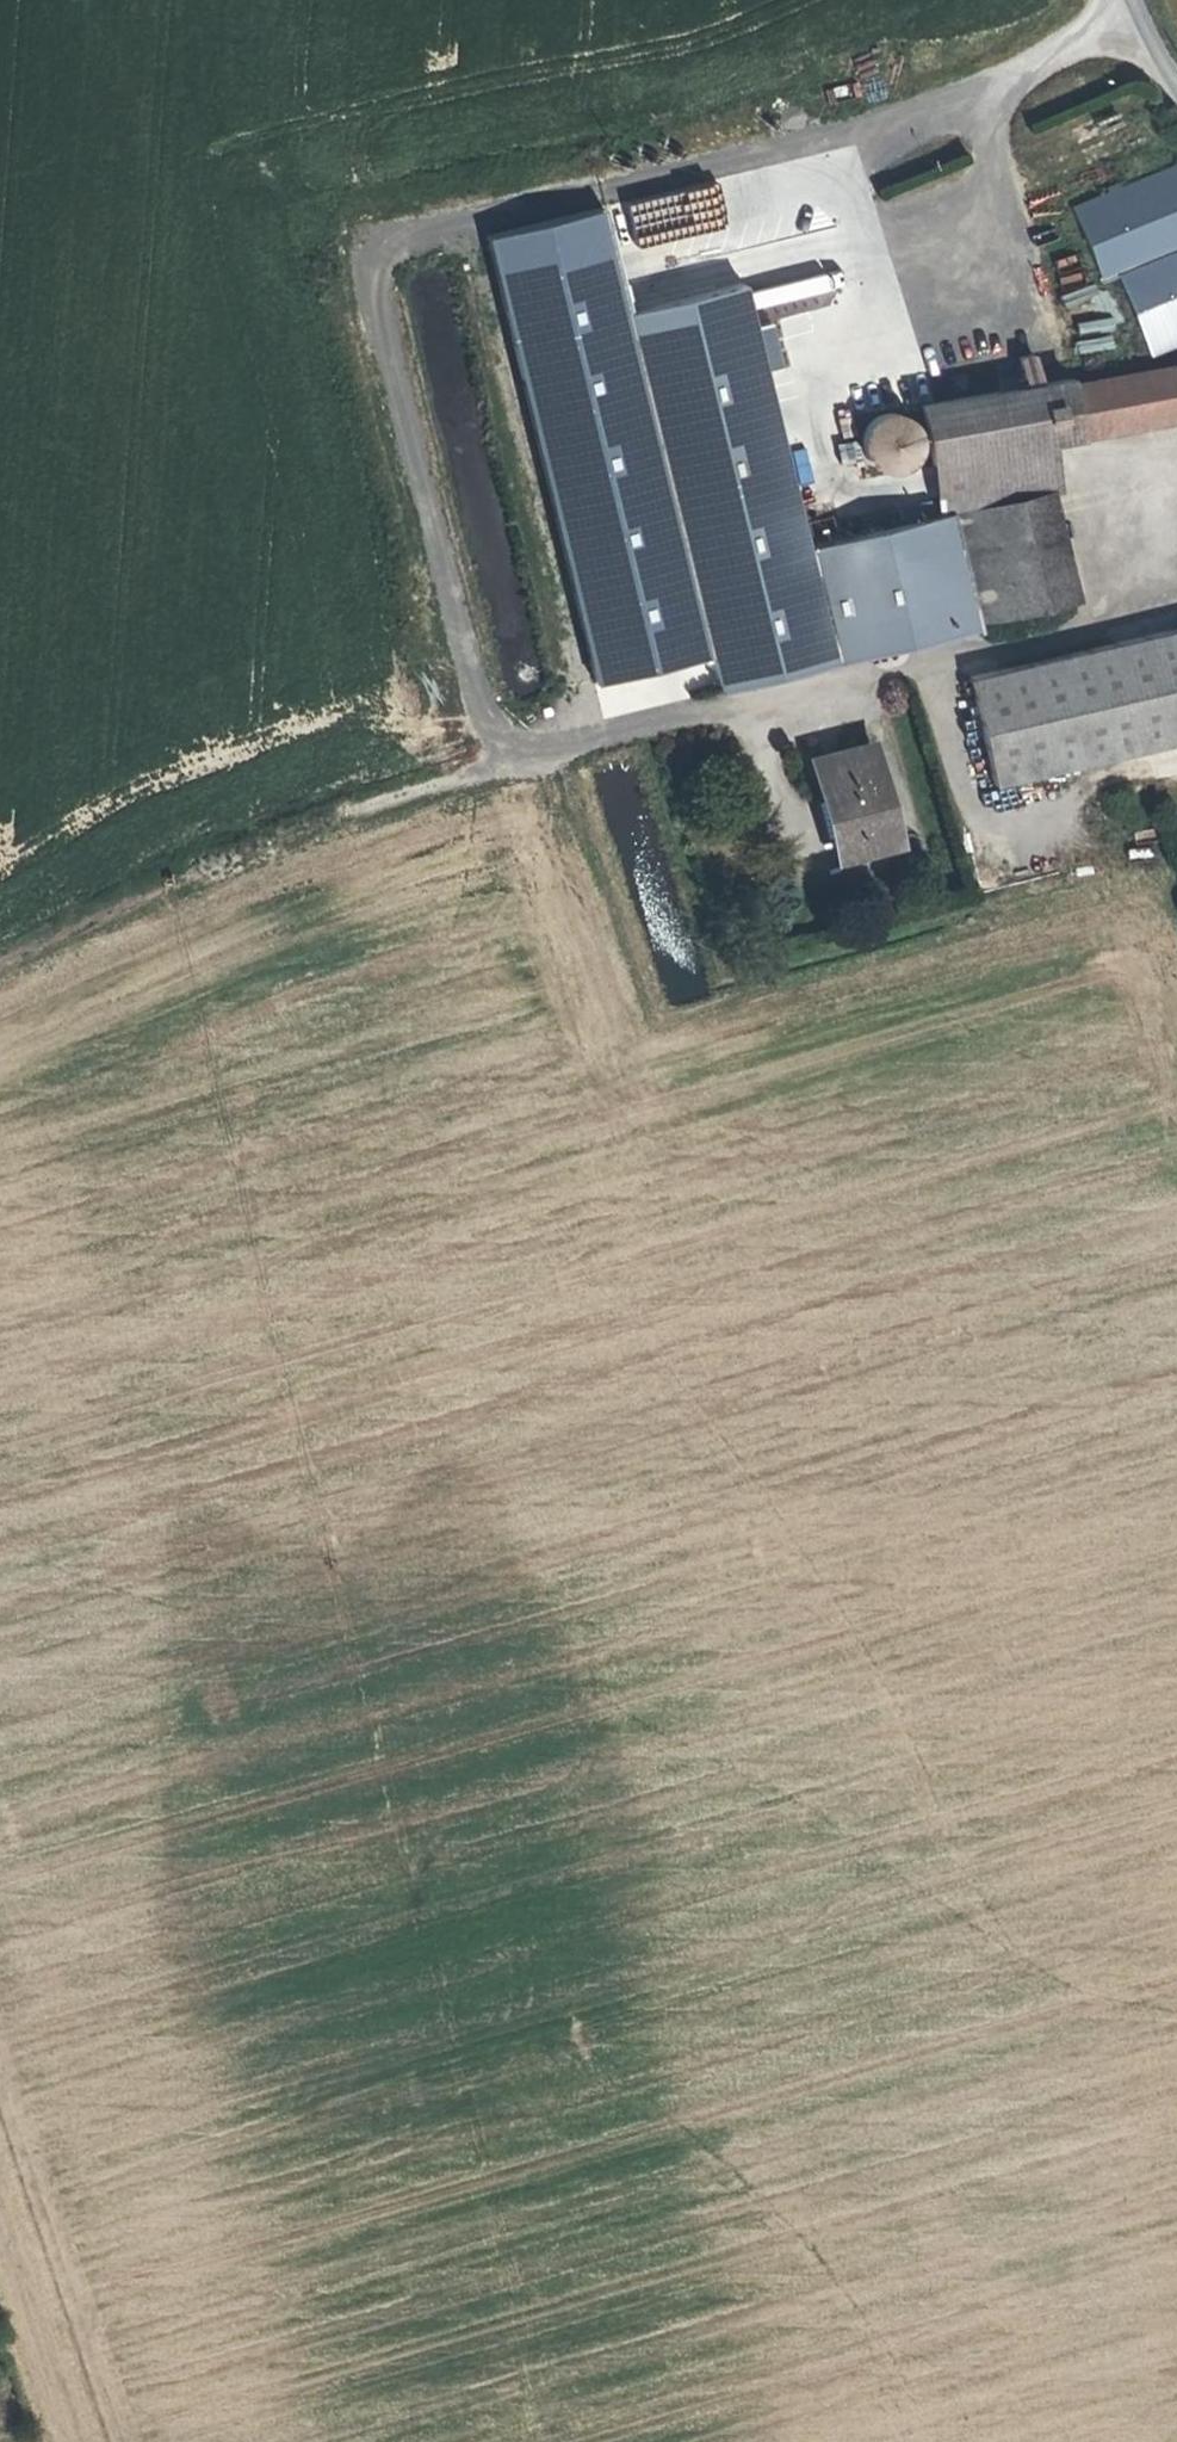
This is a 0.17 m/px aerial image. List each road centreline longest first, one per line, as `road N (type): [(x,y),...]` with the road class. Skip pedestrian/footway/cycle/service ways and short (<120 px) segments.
road 1 (track): [(0,964),(435,777),(859,680),(877,628),(798,370),(803,261),(870,151),(1130,13)]
road 2 (track): [(609,737),(499,301),(522,239),(563,206),(870,151)]

